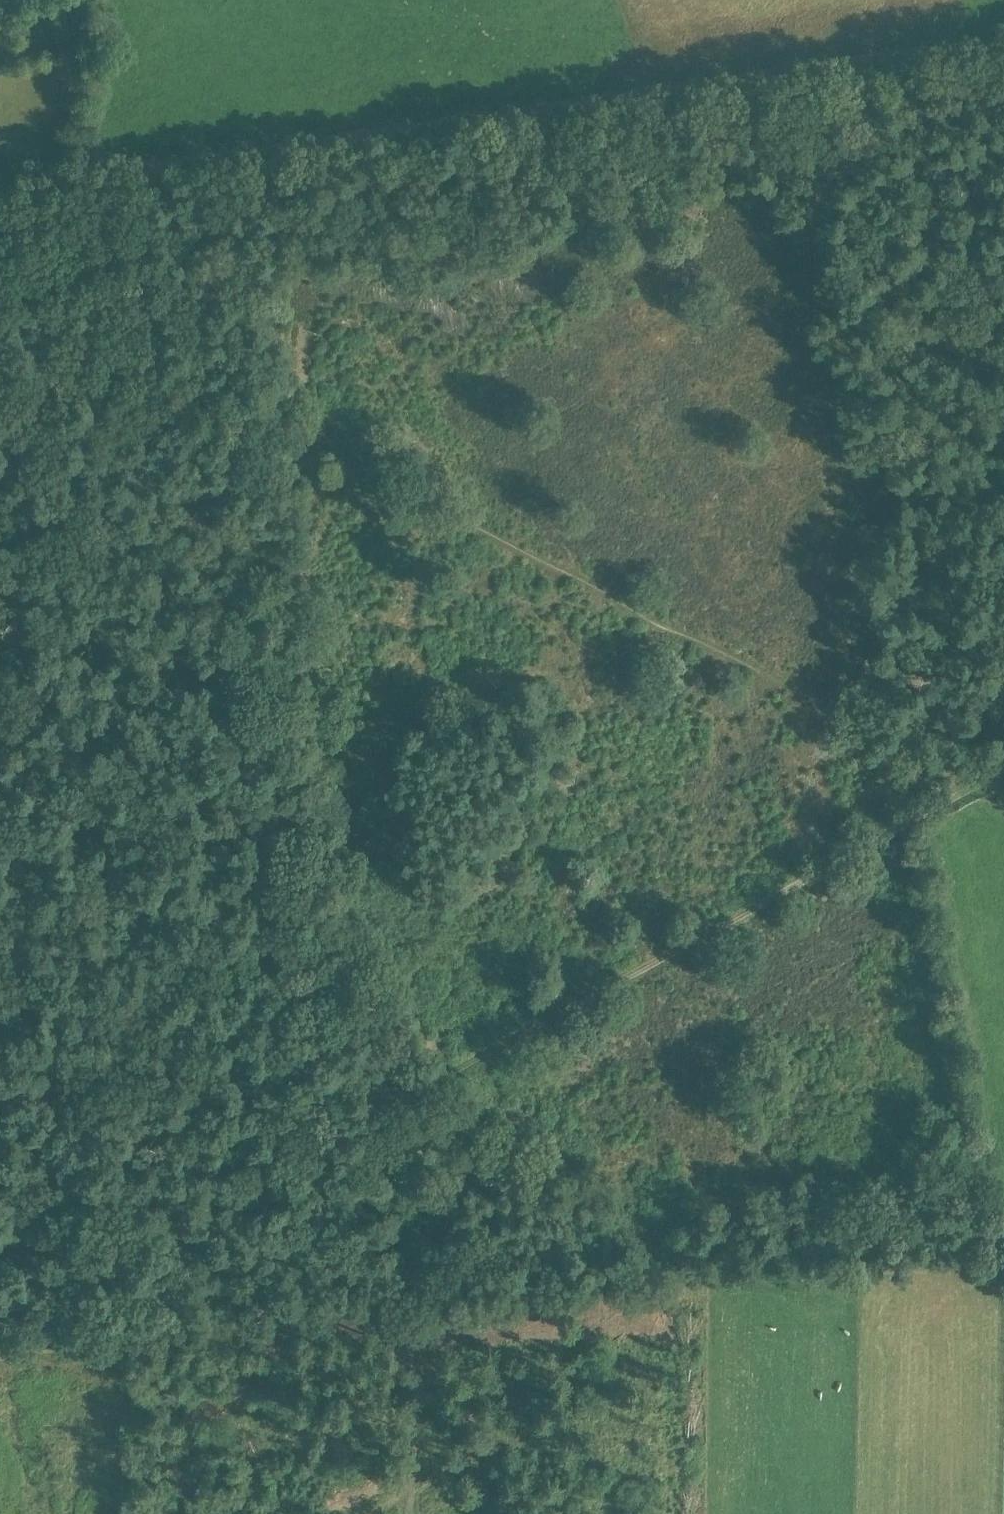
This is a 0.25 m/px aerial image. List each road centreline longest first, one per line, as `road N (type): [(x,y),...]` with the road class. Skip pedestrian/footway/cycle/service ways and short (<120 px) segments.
road 1 (track): [(0,1322),(328,1144),(469,1057),(1003,774)]
road 2 (track): [(0,289),(1003,793)]
road 3 (track): [(0,190),(1003,41)]

